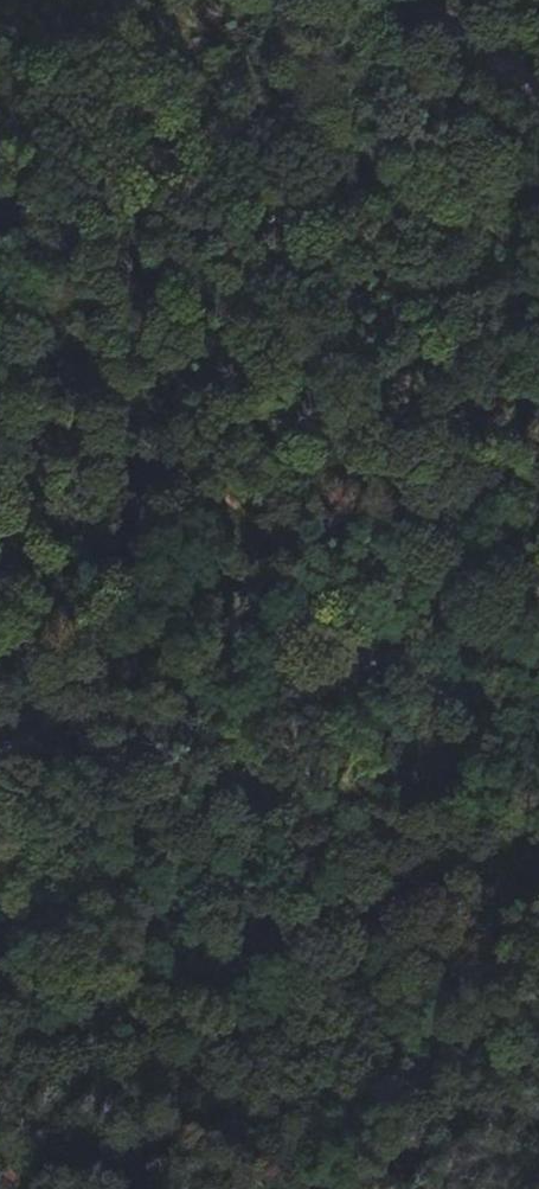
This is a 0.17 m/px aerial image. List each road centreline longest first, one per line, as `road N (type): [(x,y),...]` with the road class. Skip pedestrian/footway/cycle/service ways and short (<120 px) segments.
road 1 (unclassified): [(423,0),(538,84)]

